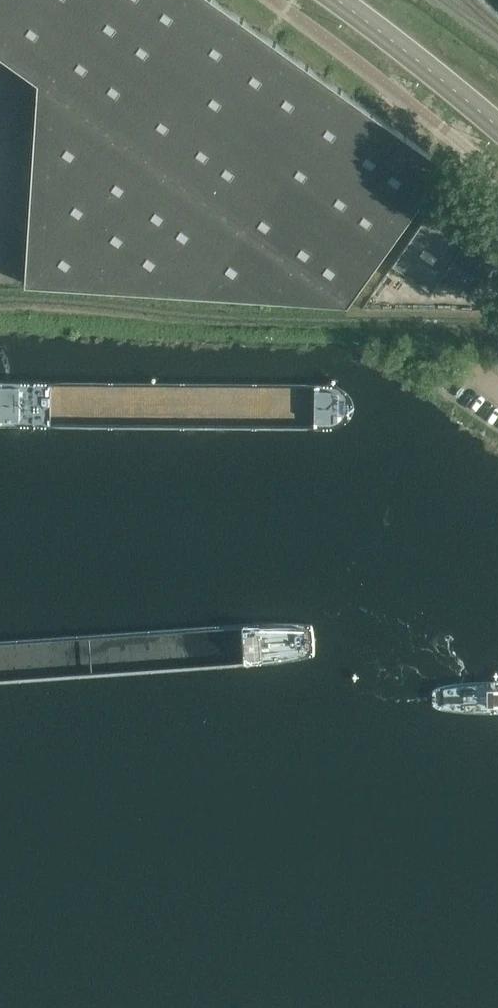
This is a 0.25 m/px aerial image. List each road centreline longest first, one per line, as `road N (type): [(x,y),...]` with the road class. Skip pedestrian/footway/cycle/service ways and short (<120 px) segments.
road 1 (tertiary): [(497,127),(336,0)]

